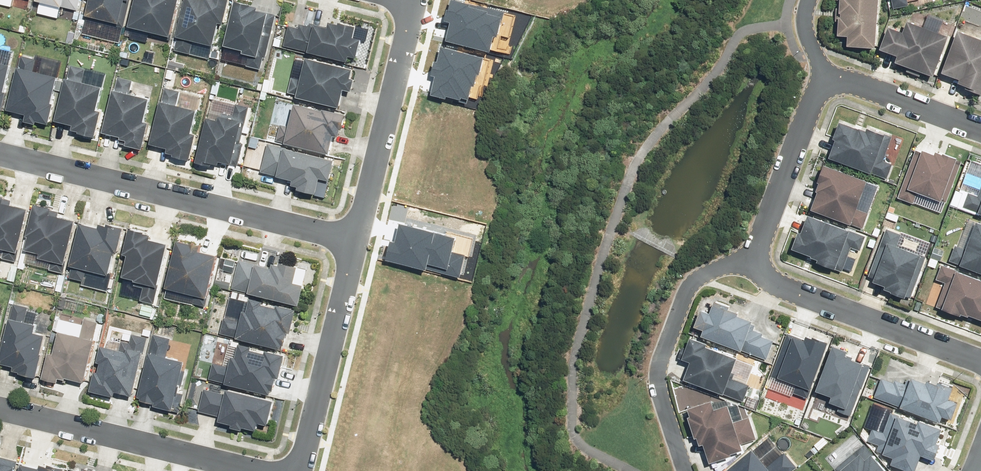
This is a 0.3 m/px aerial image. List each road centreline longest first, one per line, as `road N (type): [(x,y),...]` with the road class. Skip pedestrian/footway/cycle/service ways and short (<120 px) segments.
road 1 (residential): [(357,243),(0,154)]
road 2 (residential): [(761,253),(699,279),(686,293),(661,366),(662,400),(687,470)]
road 3 (residential): [(253,470),(0,409)]
road 4 (residential): [(761,253),(776,284),(980,359)]
road 5 (residential): [(412,4),(357,243)]
road 6 (residential): [(357,243),(302,470)]
road 7 (residential): [(828,82),(815,97),(761,253)]
road 8 (residential): [(980,128),(859,84),(828,82)]

